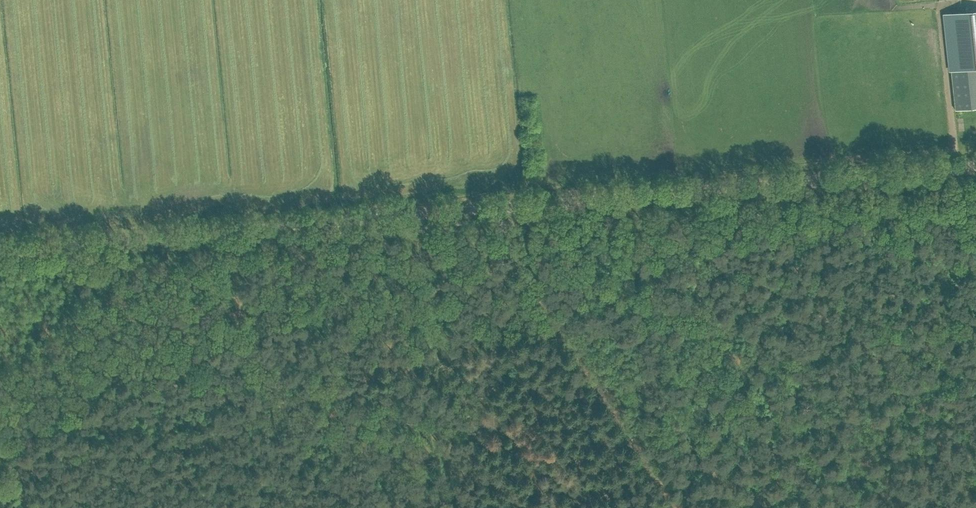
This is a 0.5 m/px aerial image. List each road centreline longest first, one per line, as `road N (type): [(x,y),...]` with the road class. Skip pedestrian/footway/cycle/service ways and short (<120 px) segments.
road 1 (tertiary): [(975,167),(0,254)]
road 2 (track): [(256,507),(490,211),(684,507)]

